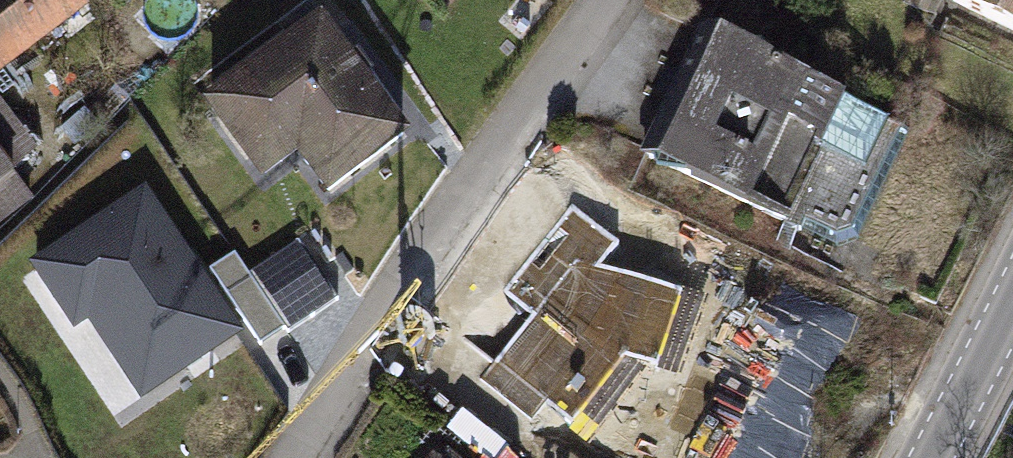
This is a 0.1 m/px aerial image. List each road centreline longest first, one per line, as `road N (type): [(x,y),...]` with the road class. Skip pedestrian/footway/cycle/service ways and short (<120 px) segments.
road 1 (residential): [(299,457),(604,0)]
road 2 (secondary): [(930,457),(1012,296)]

